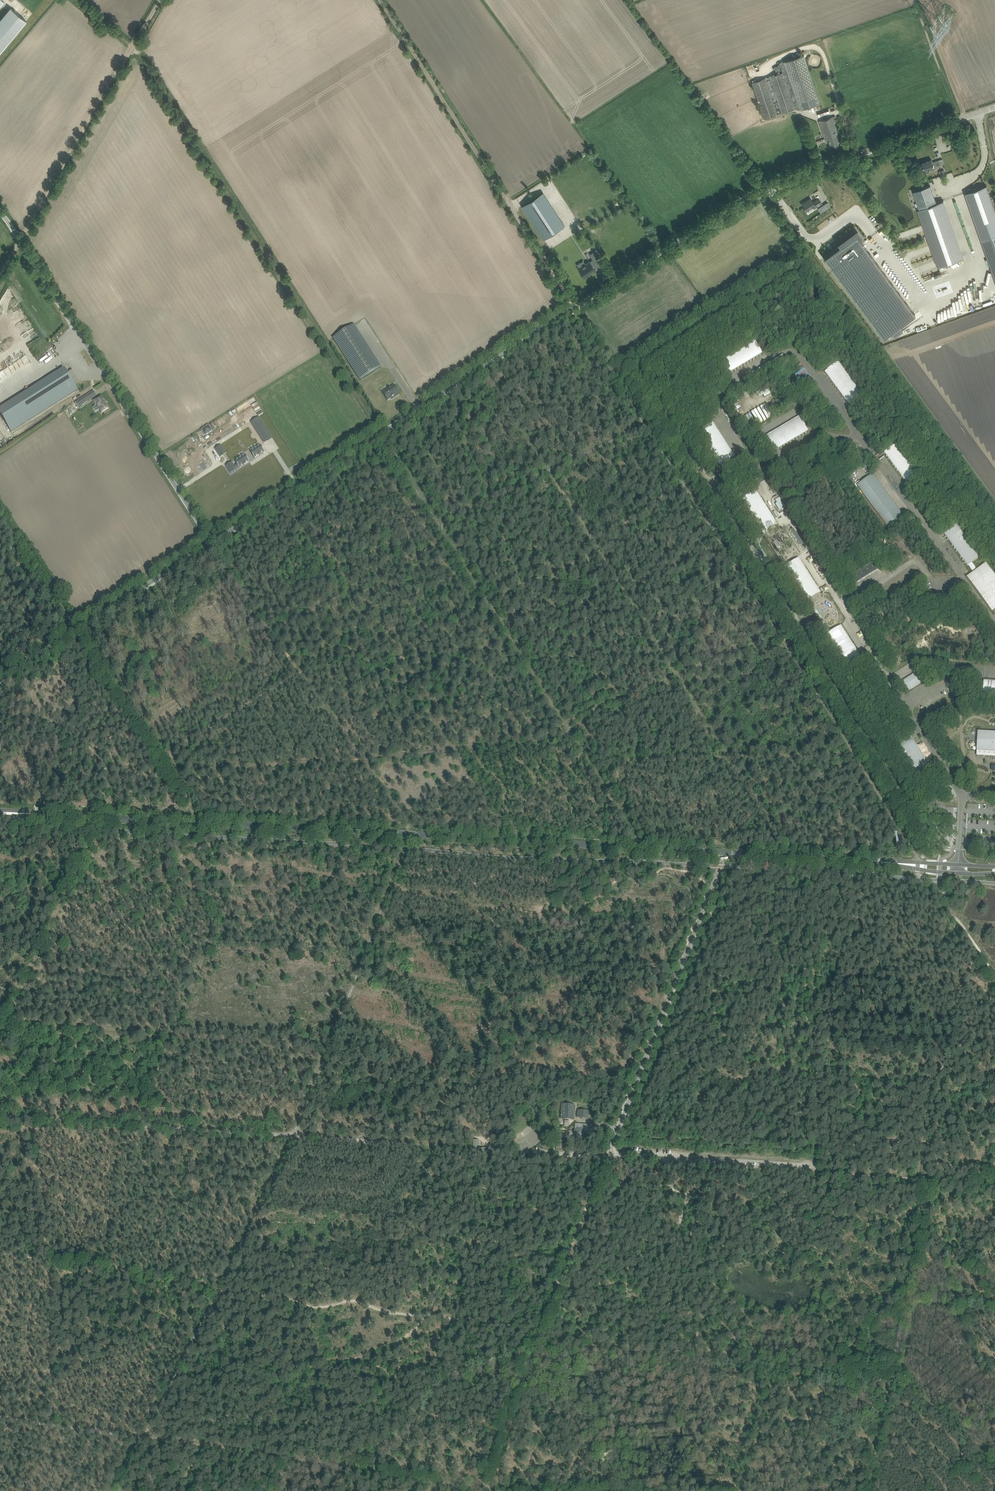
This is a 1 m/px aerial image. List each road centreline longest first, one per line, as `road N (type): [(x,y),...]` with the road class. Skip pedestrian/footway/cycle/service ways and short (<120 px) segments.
road 1 (unclassified): [(212,542),(748,197),(994,106)]
road 2 (track): [(180,771),(212,821),(506,833),(289,511)]
road 3 (secondary): [(722,852),(28,813)]
road 4 (track): [(743,578),(510,642),(298,670),(161,759)]
road 5 (track): [(435,521),(134,48)]
road 6 (unclassified): [(498,1159),(609,1152),(722,852)]
road 7 (track): [(570,737),(180,771),(170,753)]
road 8 (track): [(647,416),(852,753)]
road 9 (unclassified): [(212,542),(0,211)]
road 10 (track): [(574,309),(383,0)]
road 11 (track): [(674,674),(486,376)]
road 12 (track): [(571,844),(434,1145)]
road 13 (track): [(143,1130),(171,1028),(252,826)]
road 14 (track): [(926,1179),(867,1490)]
road 15 (track): [(306,1136),(399,834)]
road 16 (track): [(646,1490),(350,1465)]
road 17 (track): [(222,1292),(485,1319)]
road 18 (track): [(585,761),(445,538)]
road 19 (track): [(134,48),(0,274)]
road 20 (unclassified): [(0,680),(212,542)]
road 21 (track): [(485,1319),(543,1325),(609,1152)]
road 22 (track): [(435,521),(647,416)]
road 23 (track): [(699,504),(486,604)]
road 24 (track): [(222,1292),(81,1255),(0,1252)]
road 25 (track): [(112,1490),(222,1292)]
road 26 (track): [(0,1033),(94,829)]
road 27 (track): [(338,1463),(141,1438)]
road 28 (track): [(269,627),(445,538)]
road 29 (secondary): [(918,865),(722,852)]
road 30 (track): [(543,1325),(485,1490)]
road 31 (track): [(76,630),(161,759)]
road 32 (track): [(293,1135),(143,1130)]
road 33 (track): [(143,1130),(0,1117)]
road 34 (track): [(76,630),(0,509)]
road 35 (track): [(852,1172),(994,1183)]
road 36 (track): [(141,1438),(0,1418)]
road 37 (track): [(585,761),(722,757)]
road 38 (track): [(852,753),(722,757)]
road 39 (track): [(852,753),(918,865)]
road 40 (track): [(574,309),(647,416)]
road 41 (track): [(674,674),(559,720)]
road 42 (track): [(413,1144),(293,1135)]

